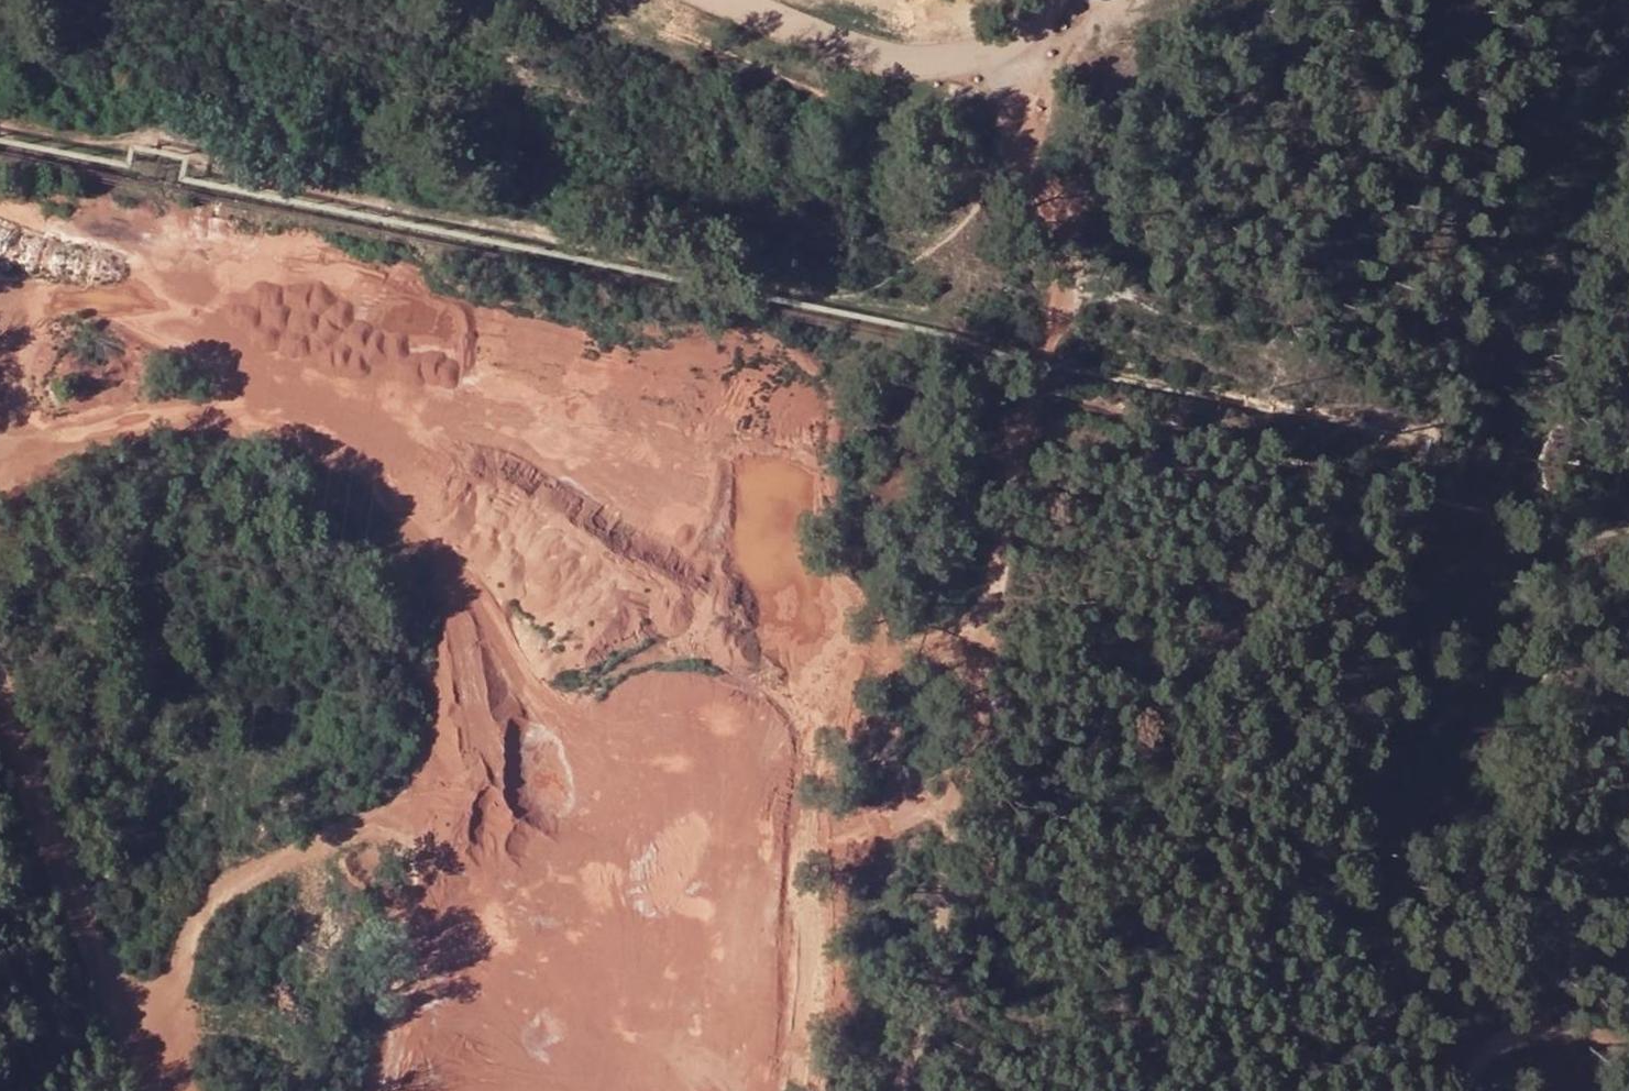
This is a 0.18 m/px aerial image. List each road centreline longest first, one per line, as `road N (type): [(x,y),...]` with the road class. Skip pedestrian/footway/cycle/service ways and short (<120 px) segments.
road 1 (unclassified): [(1060,0),(1019,46),(946,64),(843,52),(727,0)]
road 2 (track): [(1628,1047),(1541,1028),(1497,1042),(1461,1090)]

